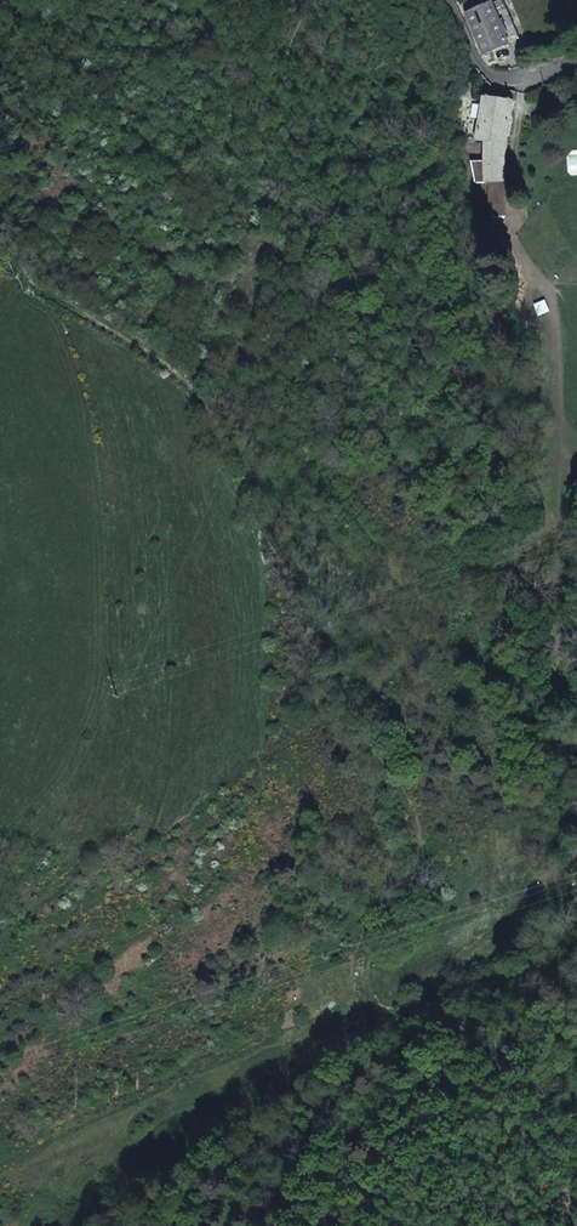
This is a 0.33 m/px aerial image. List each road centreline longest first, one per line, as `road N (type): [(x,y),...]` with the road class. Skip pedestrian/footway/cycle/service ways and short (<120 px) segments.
road 1 (residential): [(576,63),(506,81),(483,73),(446,0)]

